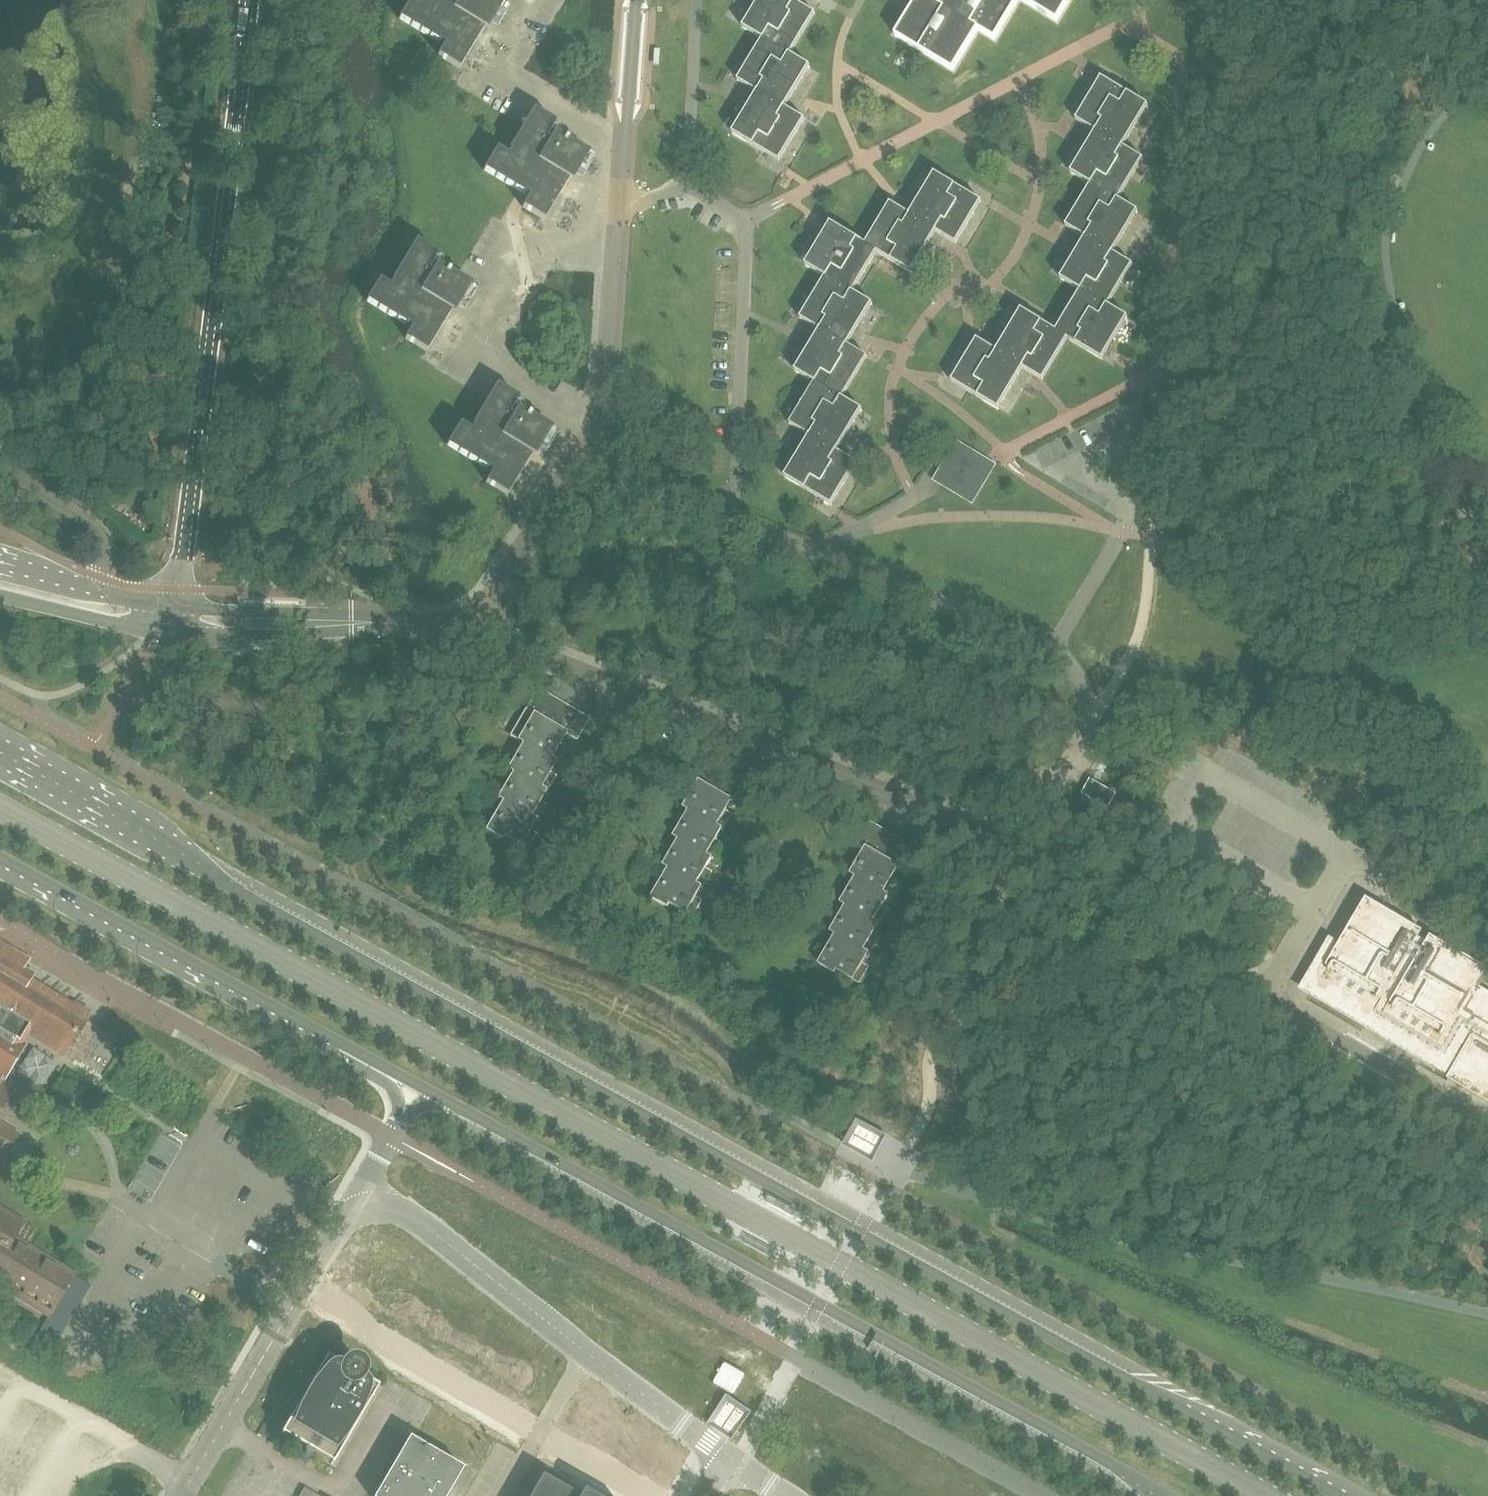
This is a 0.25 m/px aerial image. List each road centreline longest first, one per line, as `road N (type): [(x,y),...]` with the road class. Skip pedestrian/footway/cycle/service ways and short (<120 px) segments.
road 1 (primary): [(1349,1495),(0,752)]
road 2 (primary): [(411,1089),(1158,1495)]
road 3 (tertiary): [(169,603),(247,0)]
road 4 (residential): [(1015,854),(783,750),(473,633)]
road 5 (residential): [(1487,1130),(1015,854)]
road 6 (residential): [(814,553),(1072,665),(1088,718),(1084,733),(1015,854)]
road 7 (primary): [(0,865),(411,1089)]
road 8 (unclassified): [(657,1495),(301,1291)]
road 9 (residential): [(733,520),(745,222),(688,185)]
road 10 (residential): [(577,456),(593,427),(620,205)]
road 11 (unclassified): [(181,1495),(301,1291)]
road 12 (residential): [(620,205),(638,0)]
road 13 (residential): [(473,633),(577,456)]
road 14 (unclassified): [(158,627),(240,635),(347,622)]
road 15 (residential): [(688,185),(694,0)]
road 16 (unclassified): [(347,622),(169,603)]
road 17 (unclassified): [(301,1291),(386,1134)]
road 18 (tertiary): [(169,603),(0,562)]
road 19 (residential): [(577,456),(733,520)]
road 20 (tertiary): [(0,597),(158,627)]

